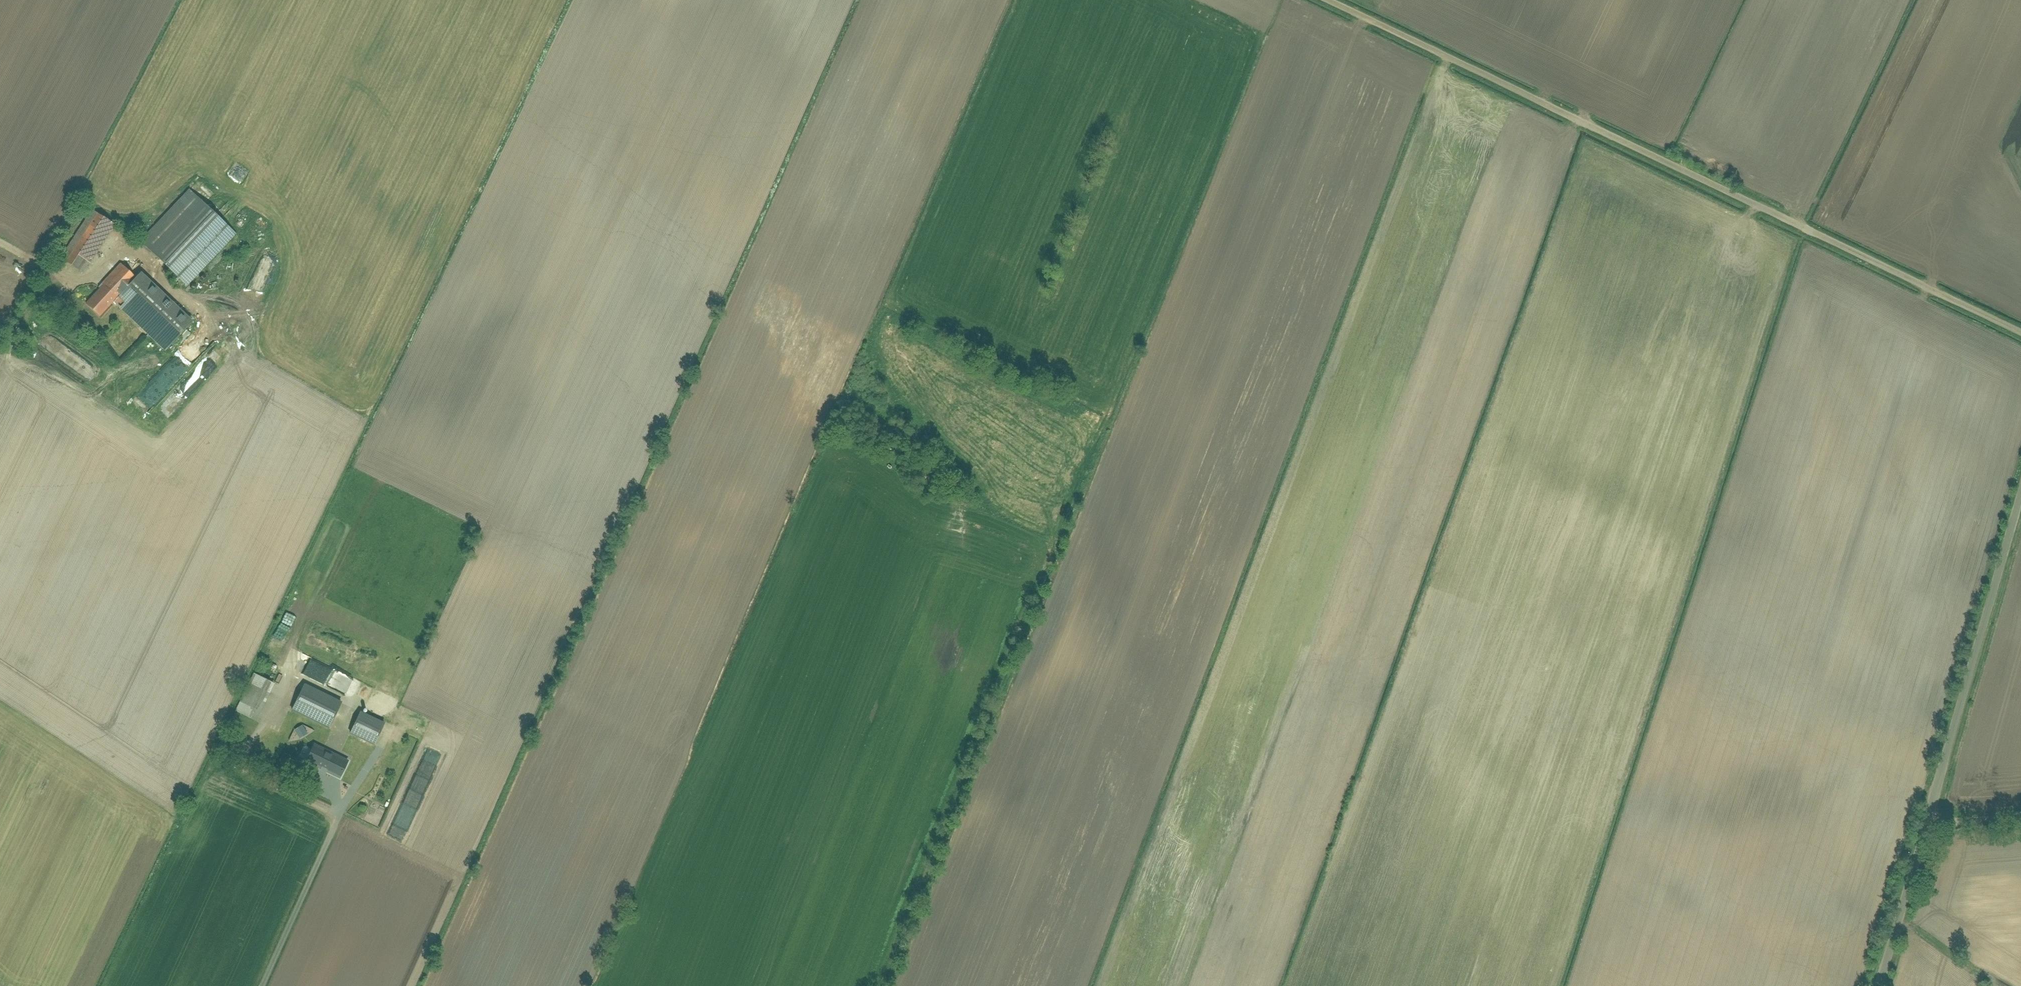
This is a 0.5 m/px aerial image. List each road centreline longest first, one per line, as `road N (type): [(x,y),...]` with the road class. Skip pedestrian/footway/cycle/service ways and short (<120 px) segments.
road 1 (unclassified): [(2020,337),(1321,0)]
road 2 (unclassified): [(1930,810),(2020,502)]
road 3 (unclassified): [(1879,985),(1930,810)]

